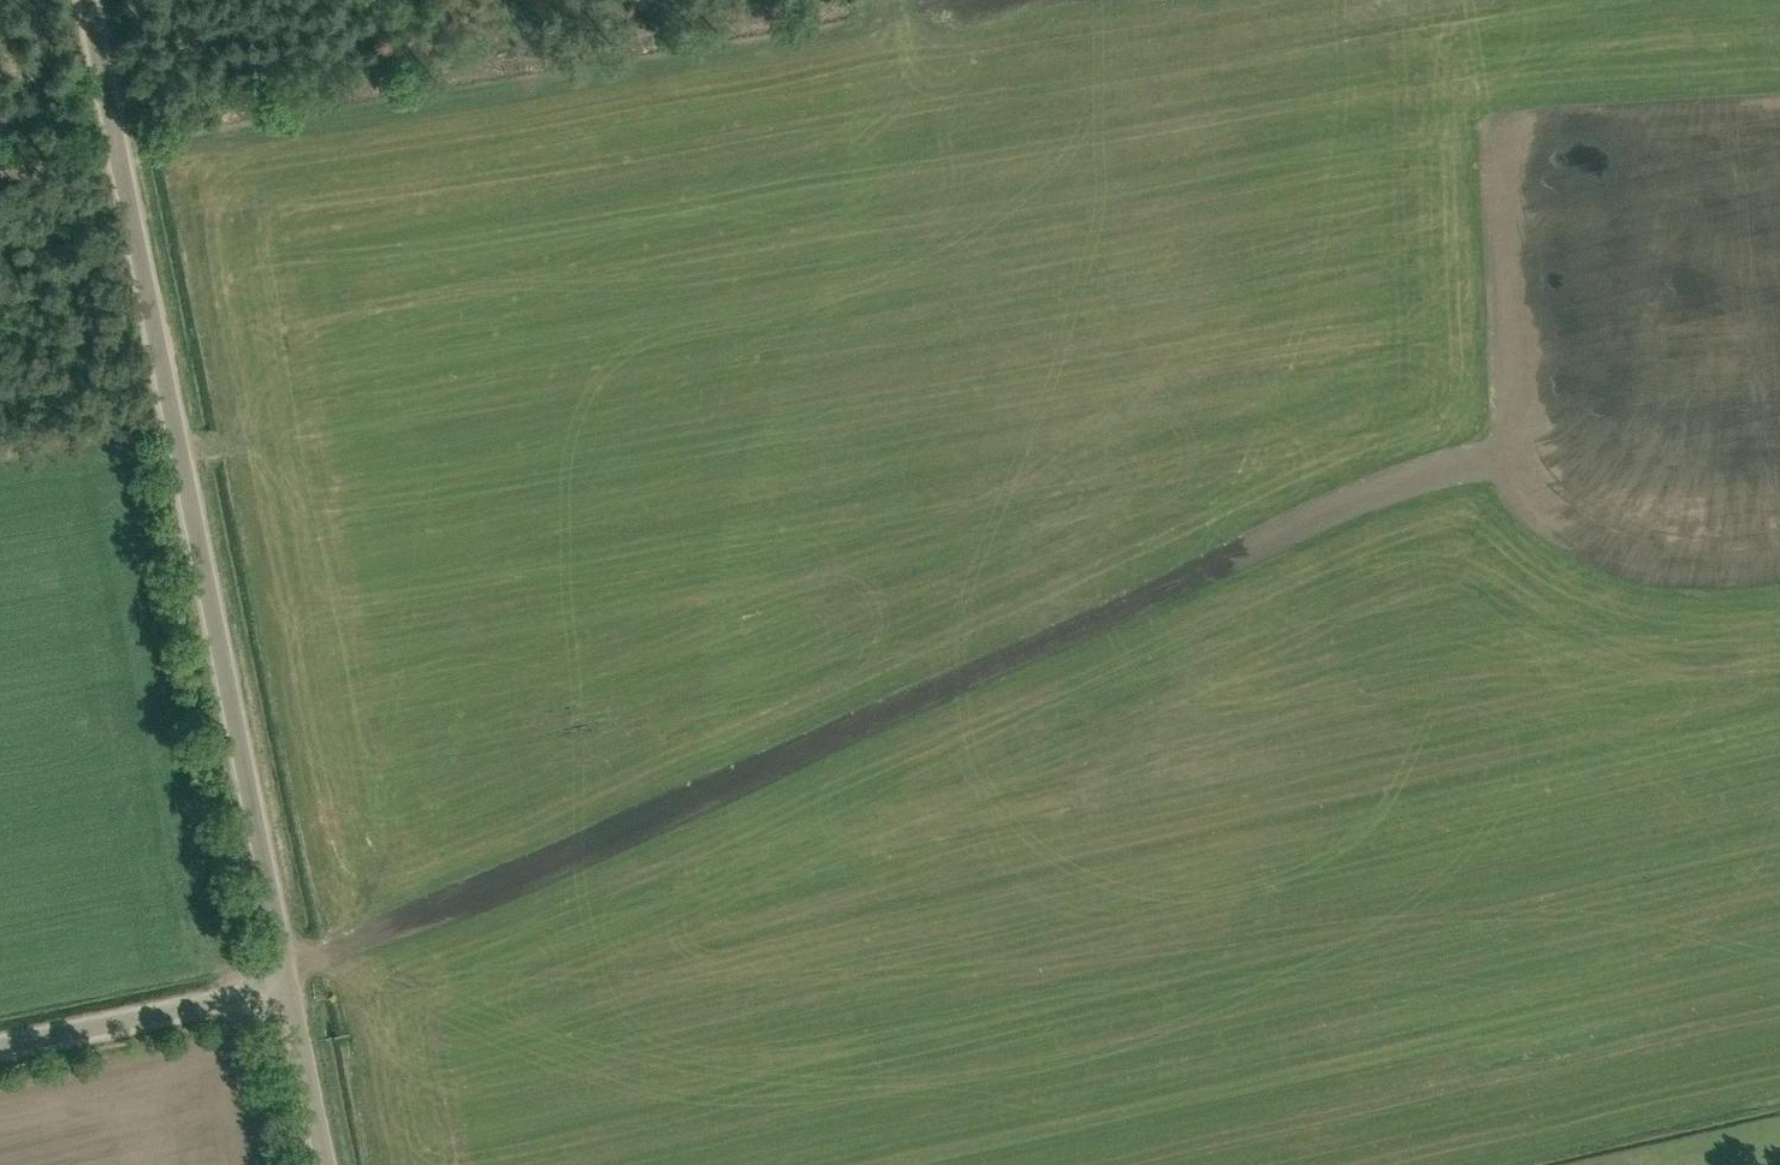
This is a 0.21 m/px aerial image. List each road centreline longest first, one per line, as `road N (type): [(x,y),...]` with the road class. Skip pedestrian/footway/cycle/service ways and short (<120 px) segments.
road 1 (unclassified): [(291,986),(90,0)]
road 2 (unclassified): [(0,1048),(291,986)]
road 3 (unclassified): [(328,1164),(291,986)]

